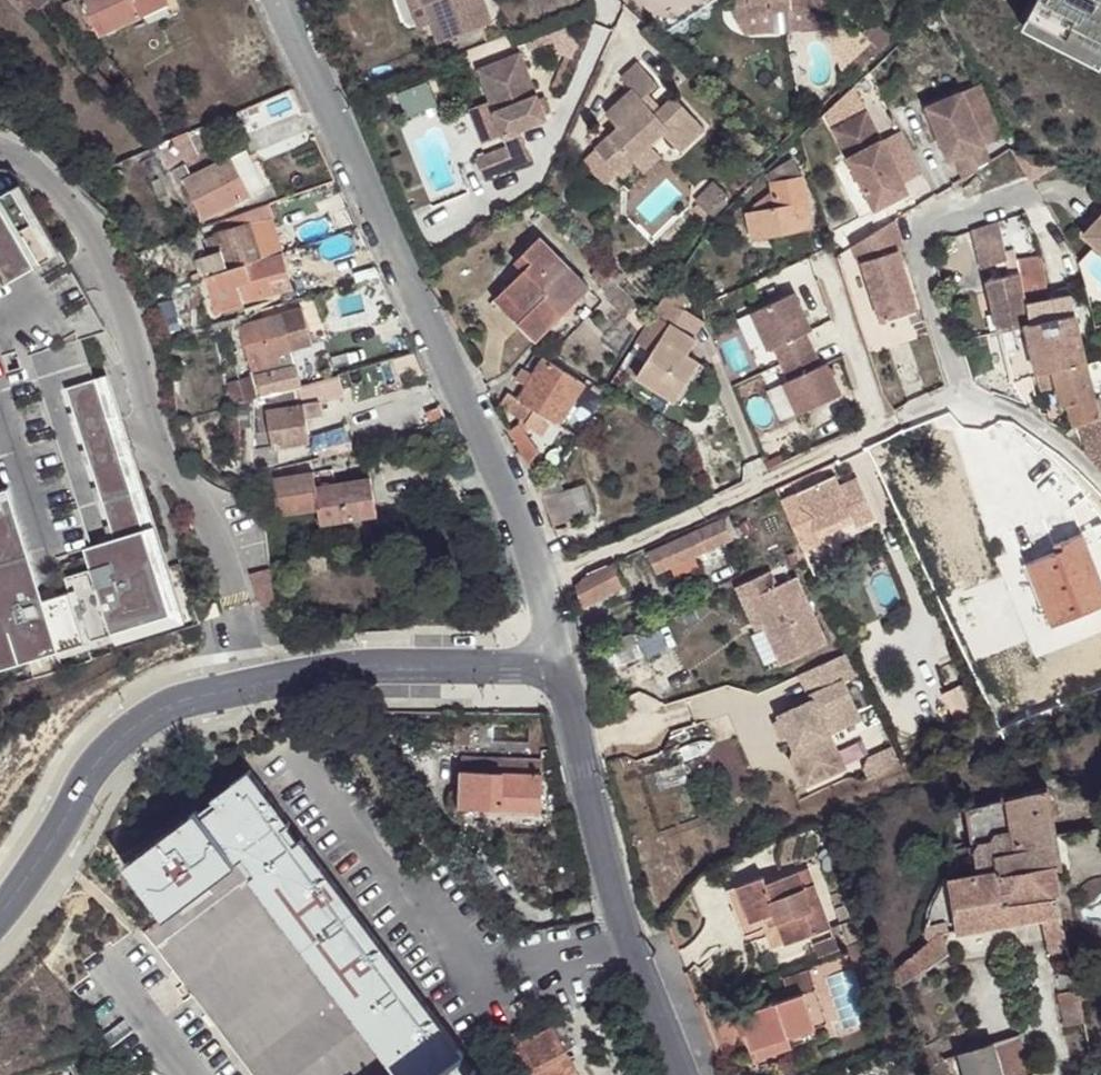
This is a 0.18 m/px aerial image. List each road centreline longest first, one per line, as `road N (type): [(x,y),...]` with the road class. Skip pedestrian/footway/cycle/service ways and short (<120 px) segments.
road 1 (residential): [(283,0),(526,521),(558,669)]
road 2 (residential): [(0,915),(47,853),(88,775),(123,736),(192,699),(367,671),(558,669)]
road 3 (residential): [(558,669),(629,943),(680,1074)]

